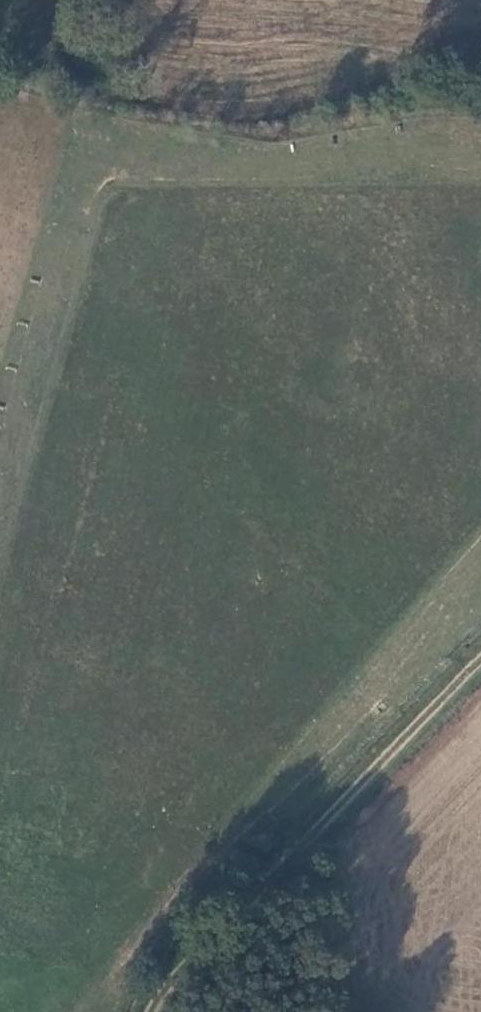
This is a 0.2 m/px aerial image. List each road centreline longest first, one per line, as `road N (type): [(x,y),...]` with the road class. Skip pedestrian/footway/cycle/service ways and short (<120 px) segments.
road 1 (track): [(168,1011),(358,785),(480,668)]

